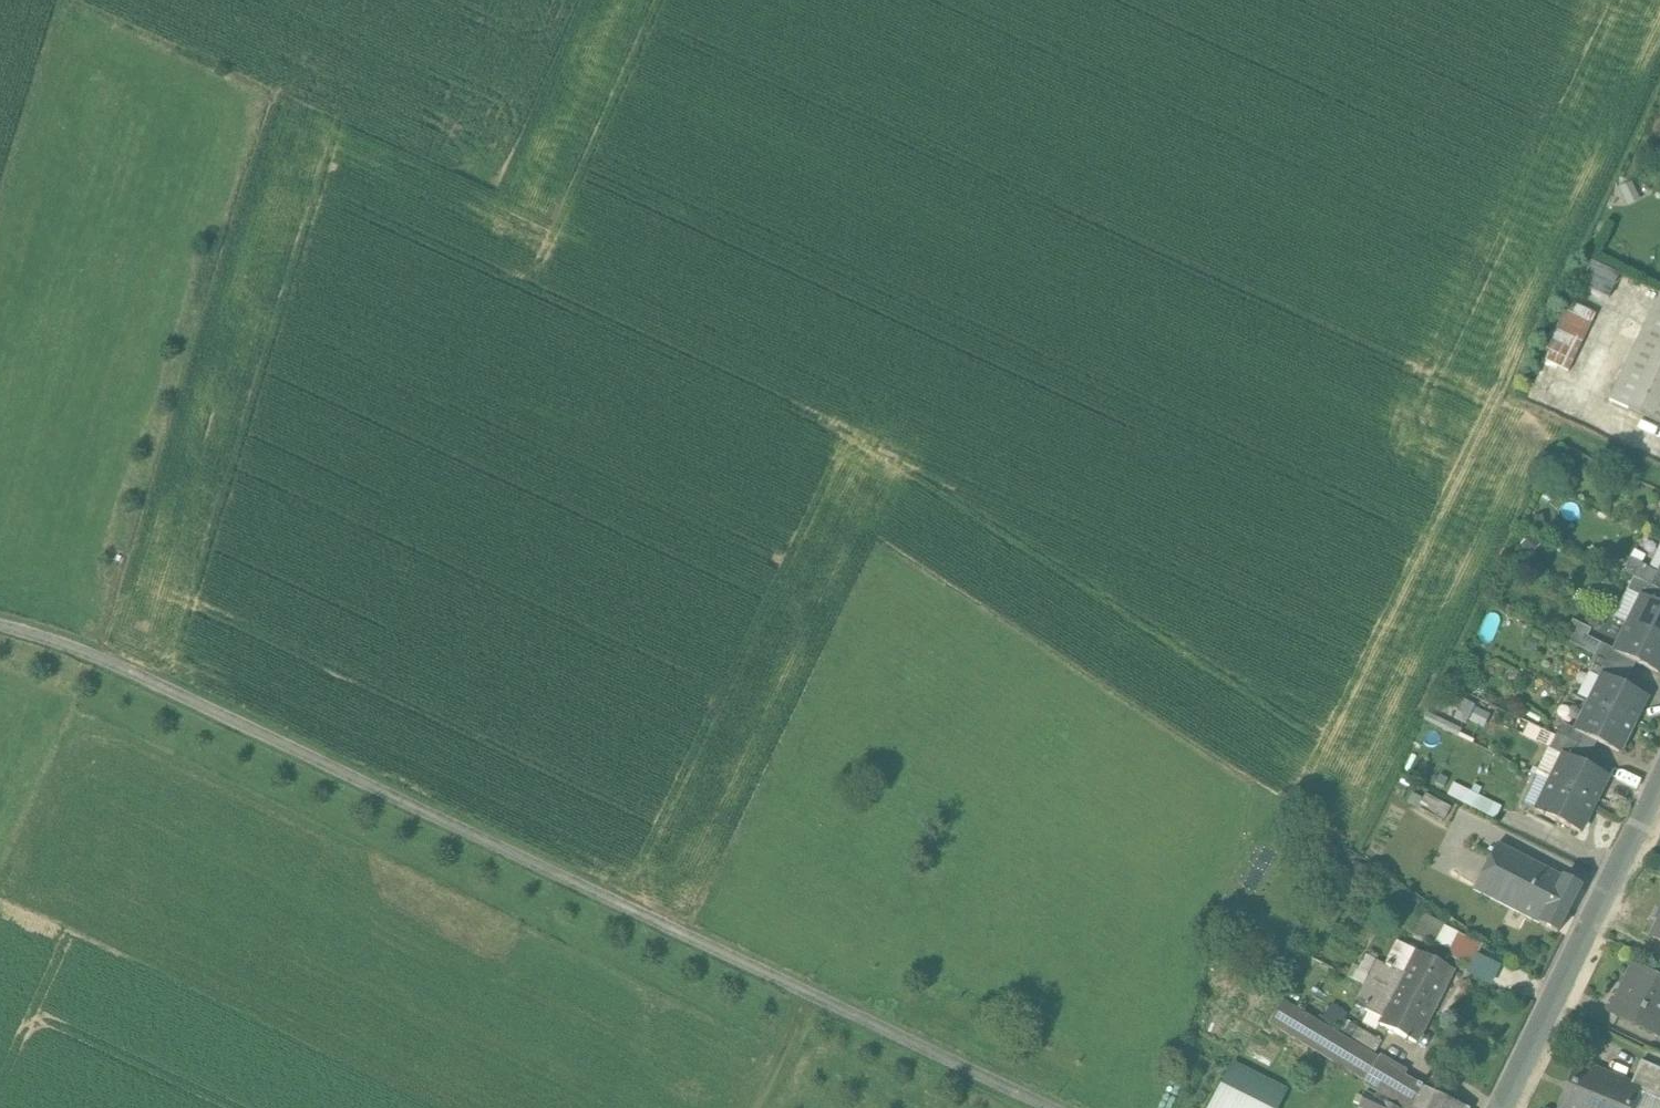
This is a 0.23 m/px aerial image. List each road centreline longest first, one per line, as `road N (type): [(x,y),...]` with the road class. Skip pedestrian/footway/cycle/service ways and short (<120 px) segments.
road 1 (unclassified): [(0,628),(263,733),(1053,1107)]
road 2 (unclassified): [(1659,790),(1507,1107)]

